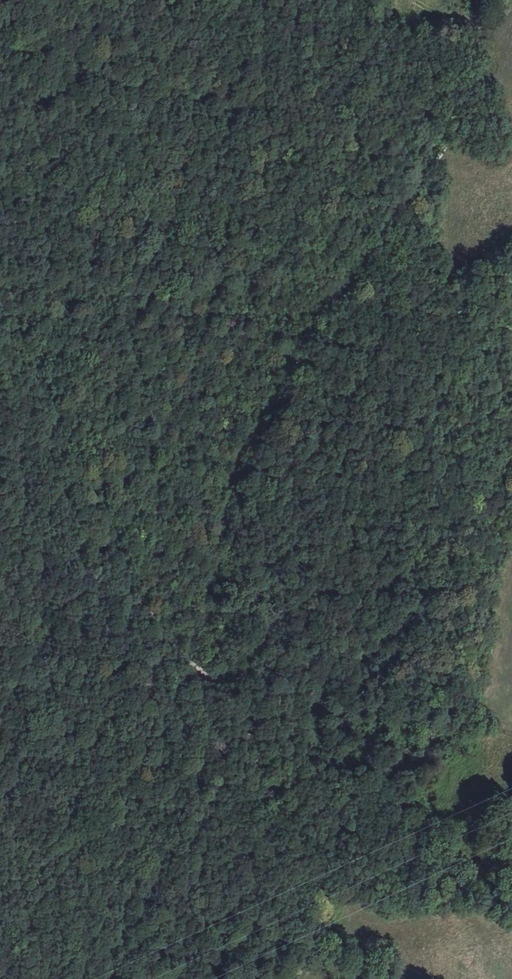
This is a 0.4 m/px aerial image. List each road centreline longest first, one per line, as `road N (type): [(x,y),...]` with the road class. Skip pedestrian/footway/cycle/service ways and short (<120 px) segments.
road 1 (track): [(204,679),(216,657),(204,587),(235,473),(288,384),(319,313),(350,282),(450,136),(485,0)]
road 2 (track): [(0,332),(38,382),(99,491),(154,622),(204,679)]
road 3 (track): [(204,679),(260,727),(273,826),(295,901),(344,978)]
road 4 (track): [(204,679),(175,706),(114,978)]

